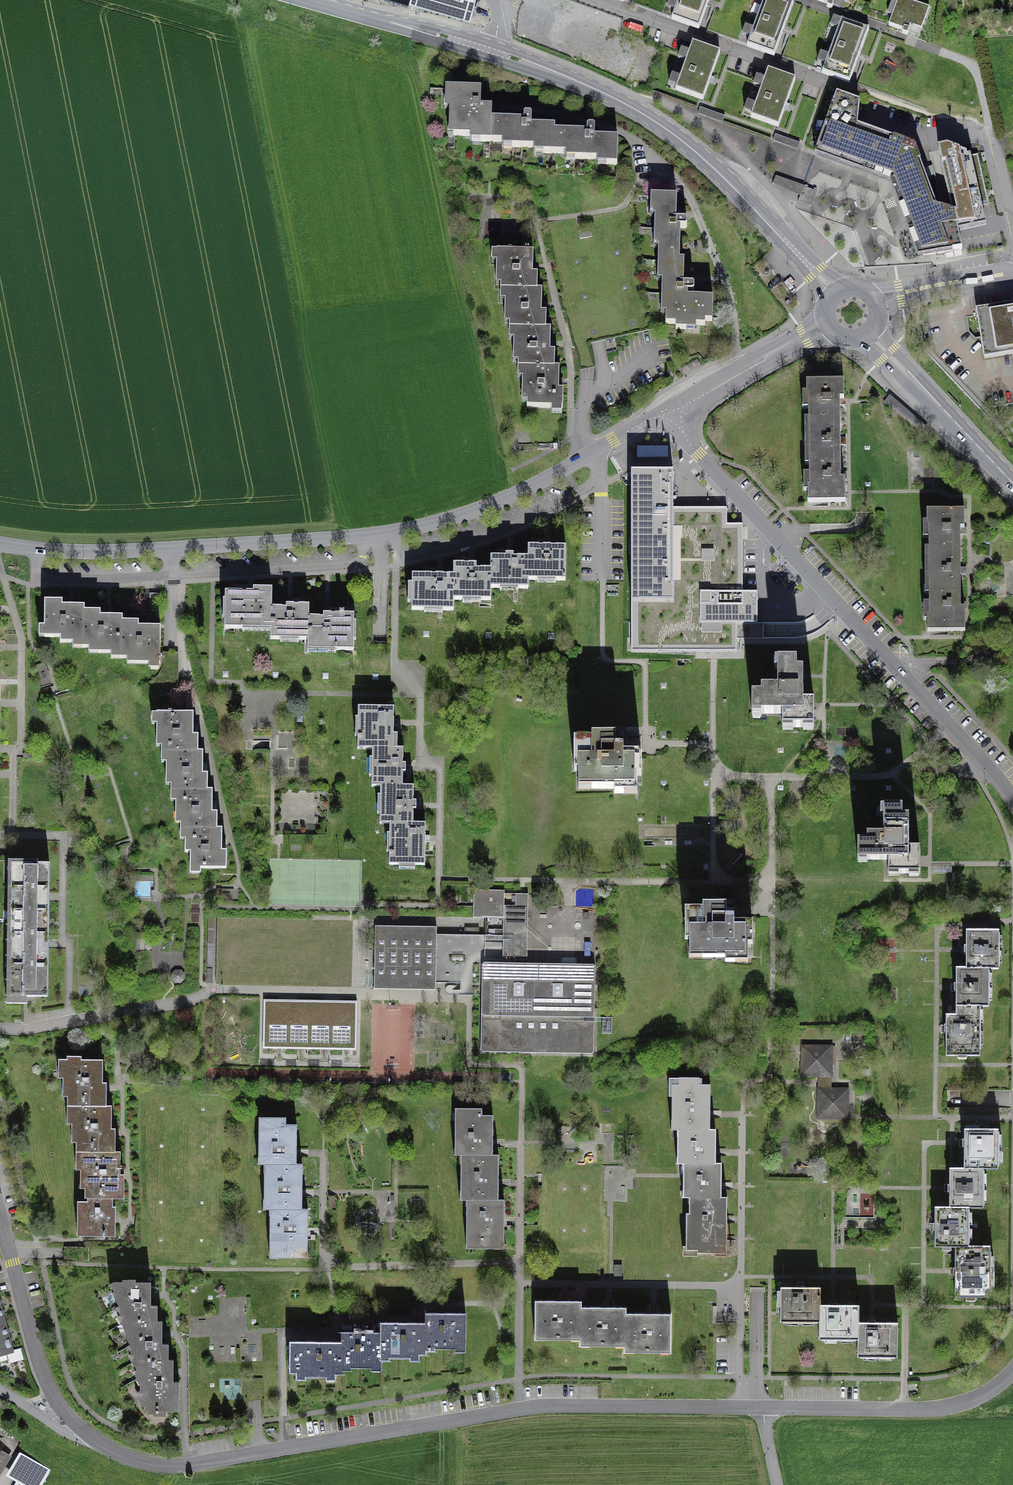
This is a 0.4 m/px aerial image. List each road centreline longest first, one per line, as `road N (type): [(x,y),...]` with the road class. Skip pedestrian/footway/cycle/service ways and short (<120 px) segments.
road 1 (tertiary): [(672,410),(519,492),(411,529),(108,551),(0,543)]
road 2 (residential): [(764,1408),(541,1405),(168,1466),(118,1454),(85,1433)]
road 3 (residential): [(672,410),(691,445),(1012,799)]
road 4 (secondary): [(787,242),(665,128),(594,88),(492,51)]
road 5 (residential): [(1012,1371),(972,1399),(926,1409),(764,1408)]
road 6 (residential): [(85,1433),(43,1375),(0,1212)]
road 7 (secondary): [(492,51),(309,0)]
road 8 (tertiary): [(1012,273),(874,298)]
road 9 (secondary): [(1012,482),(917,385)]

